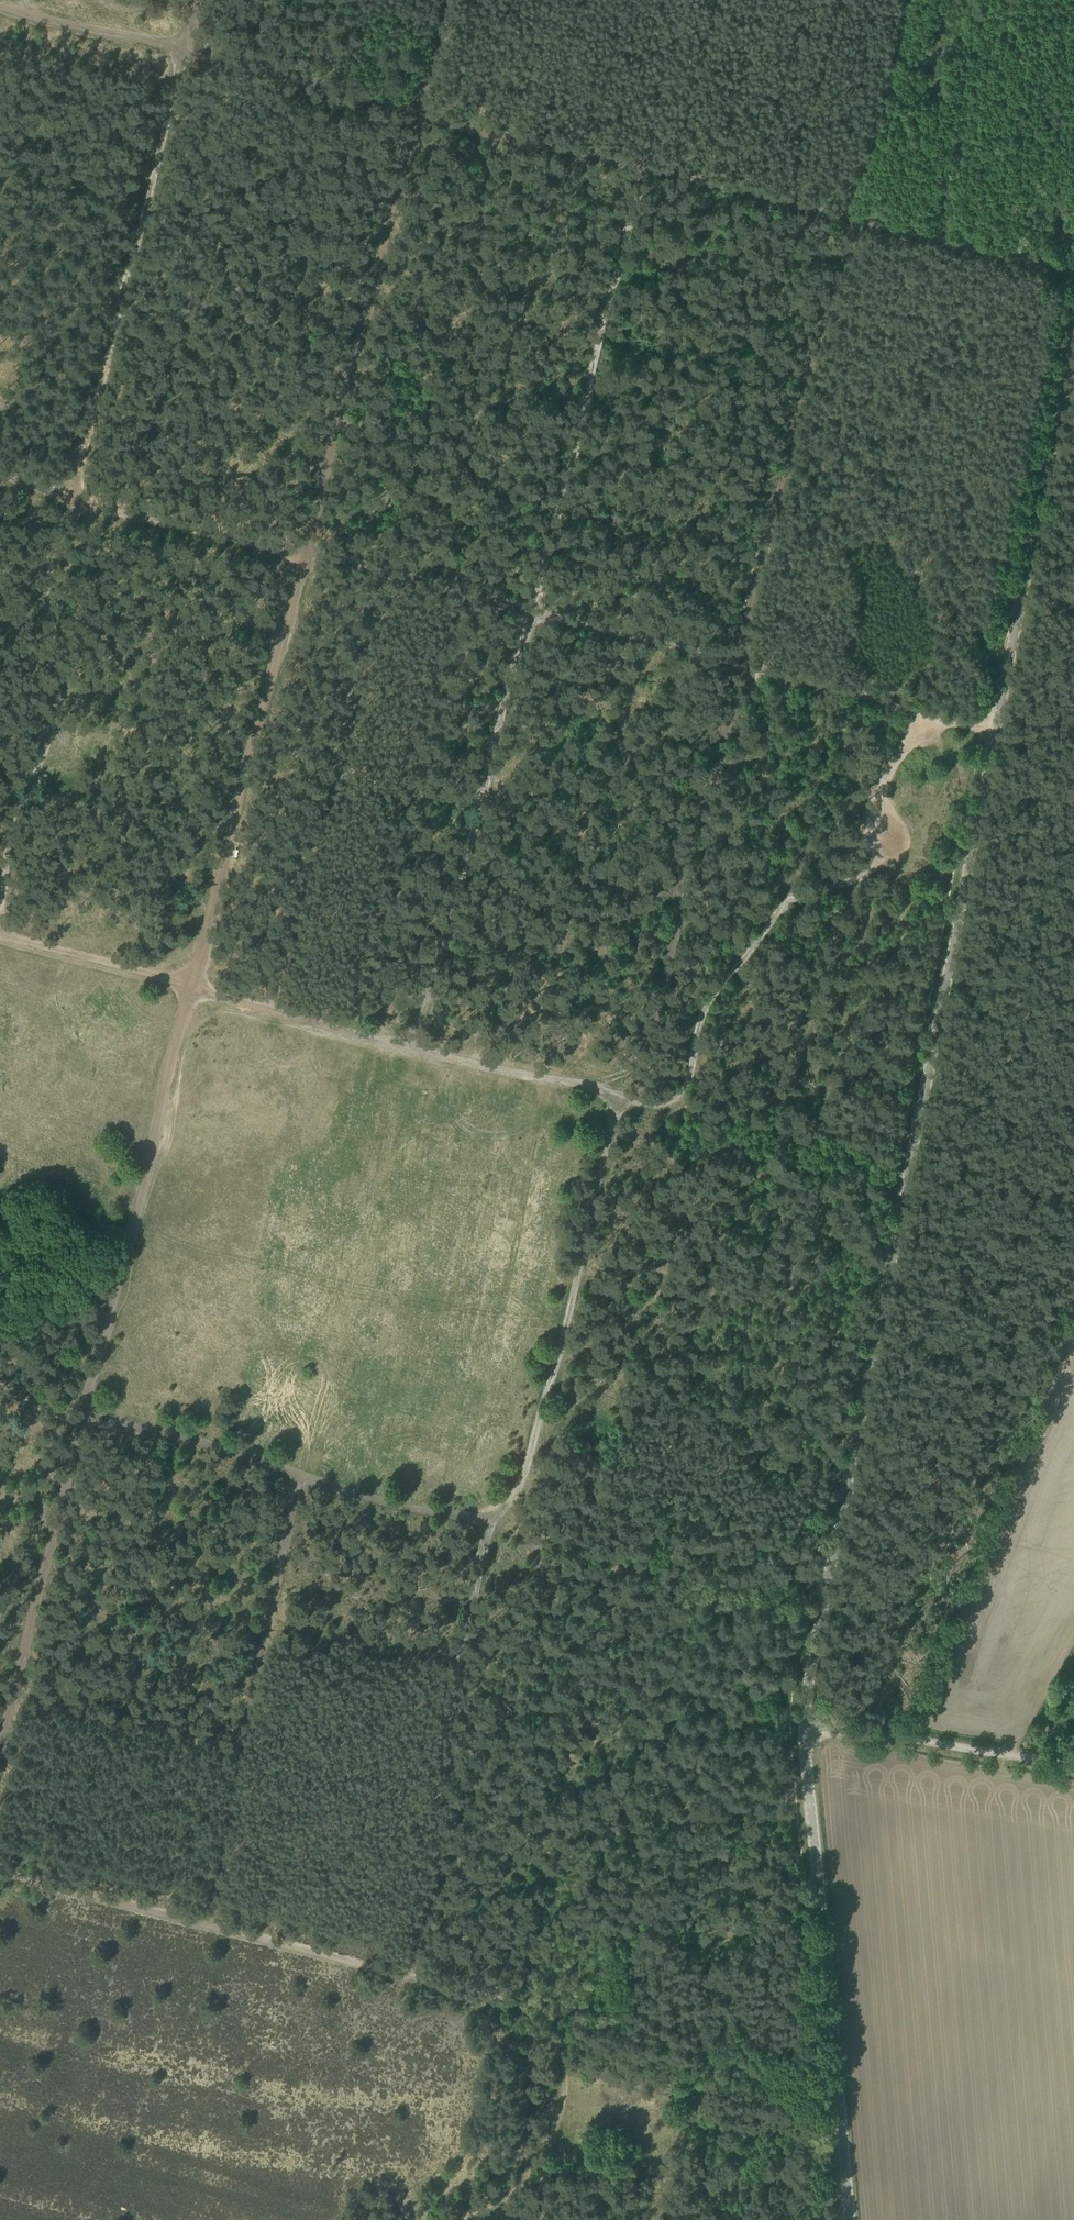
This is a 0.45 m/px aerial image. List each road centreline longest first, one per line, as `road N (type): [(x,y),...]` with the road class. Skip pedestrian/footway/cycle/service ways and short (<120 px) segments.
road 1 (track): [(863,220),(809,373),(735,660),(742,708),(708,754),(670,928),(672,949),(515,1543),(491,1535),(406,1973)]
road 2 (unclassified): [(804,1727),(1073,307)]
road 3 (track): [(0,1755),(195,988),(628,1107)]
road 4 (track): [(0,940),(195,988),(448,0)]
road 5 (track): [(853,216),(0,5)]
road 6 (unclassified): [(845,2219),(804,1727)]
road 7 (track): [(295,1484),(209,1922)]
road 8 (track): [(83,1429),(491,1535)]
road 9 (track): [(0,1873),(406,1973)]
road 10 (track): [(406,1973),(562,2017),(564,2100),(554,2127),(535,2163),(477,2219)]
road 11 (track): [(0,477),(302,569)]
road 12 (track): [(832,2081),(562,2017)]
road 13 (unclassified): [(1073,1768),(804,1727)]
road 14 (track): [(907,0),(853,216),(863,220)]
road 15 (track): [(1055,269),(863,220)]

